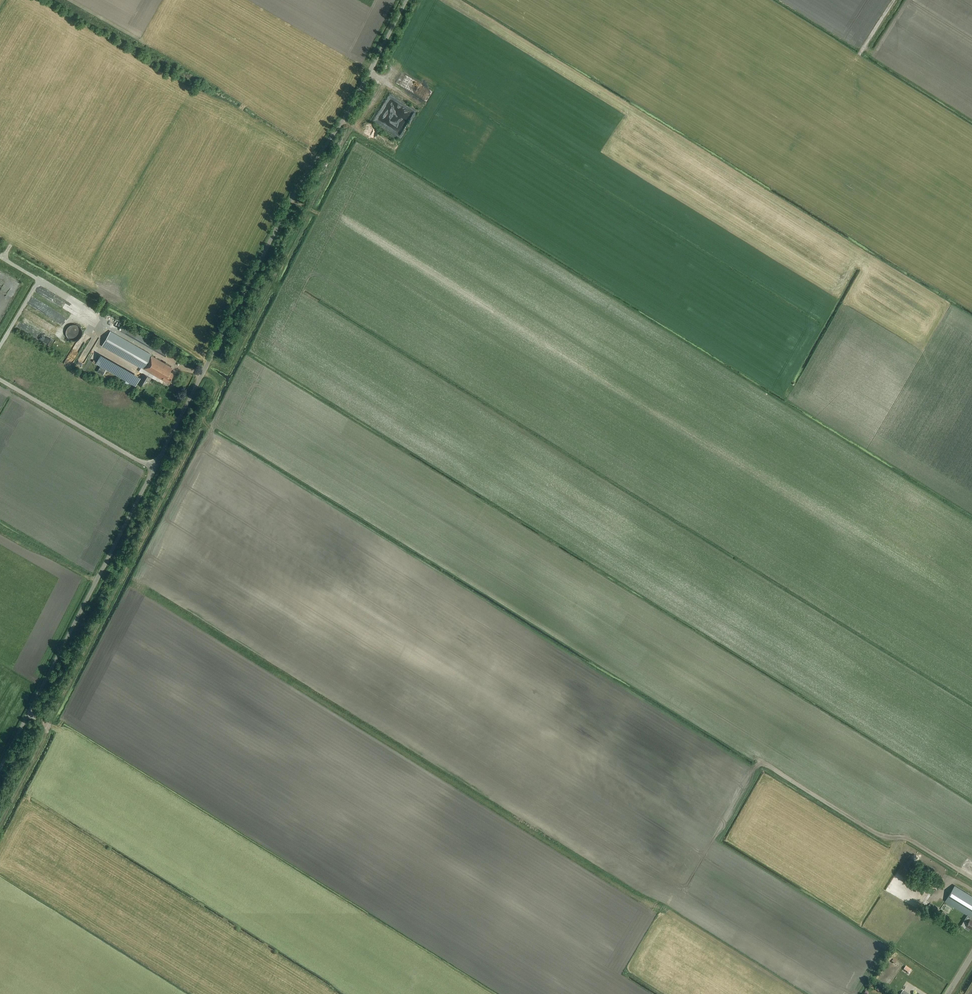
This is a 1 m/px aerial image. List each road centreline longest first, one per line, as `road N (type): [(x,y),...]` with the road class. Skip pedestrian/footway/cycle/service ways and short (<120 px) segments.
road 1 (unclassified): [(0,768),(306,176),(407,0)]

